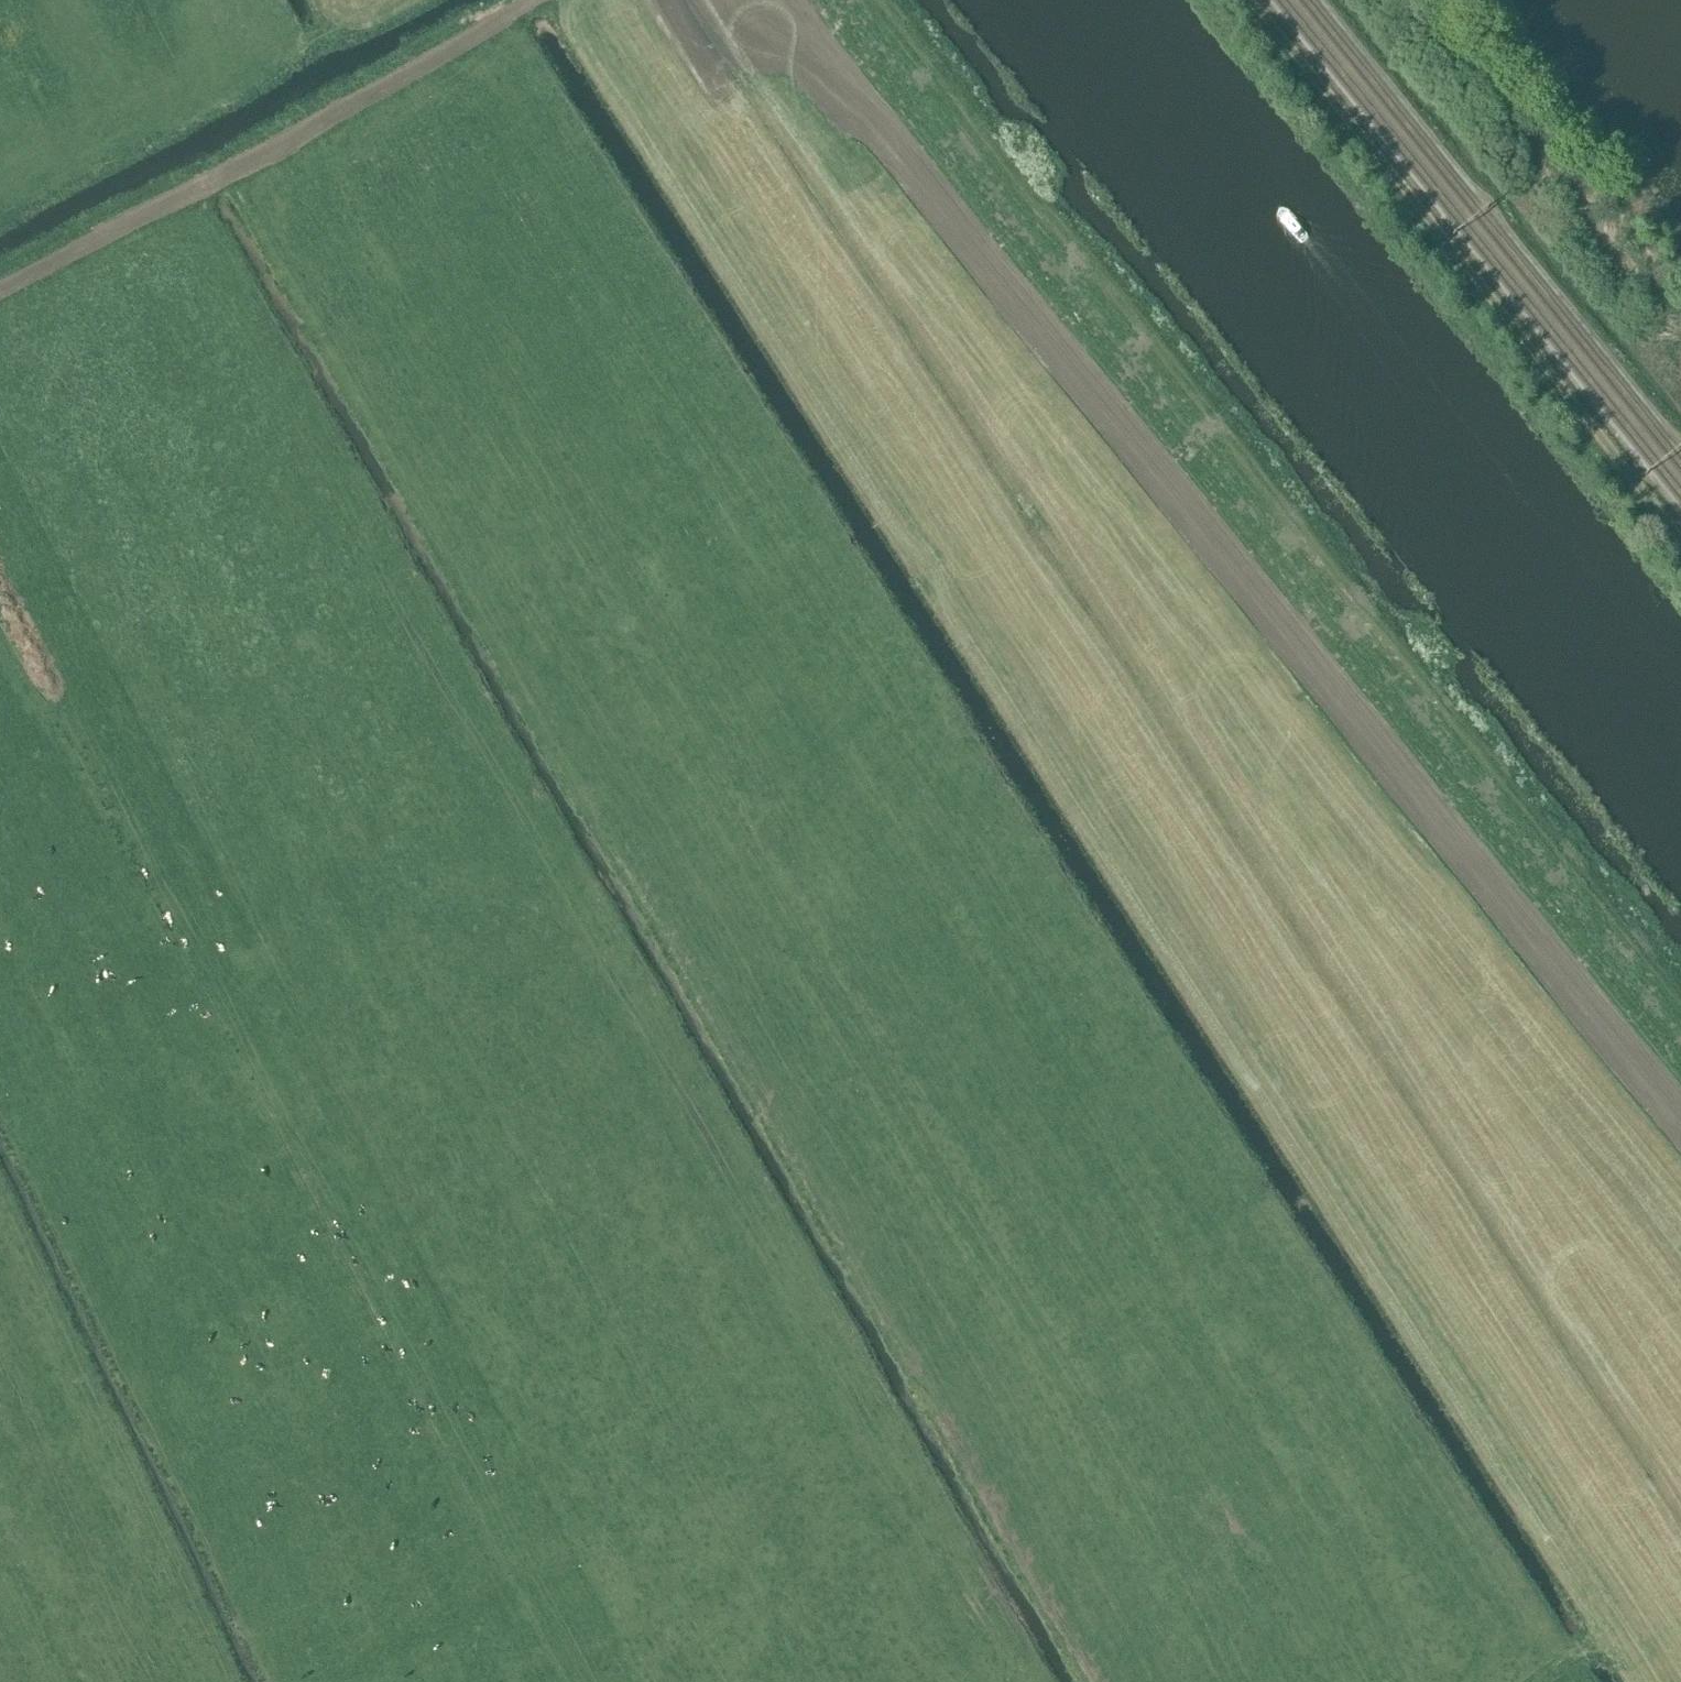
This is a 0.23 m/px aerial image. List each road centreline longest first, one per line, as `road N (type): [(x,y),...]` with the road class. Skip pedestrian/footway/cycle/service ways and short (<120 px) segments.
road 1 (track): [(1680,540),(1248,0)]

